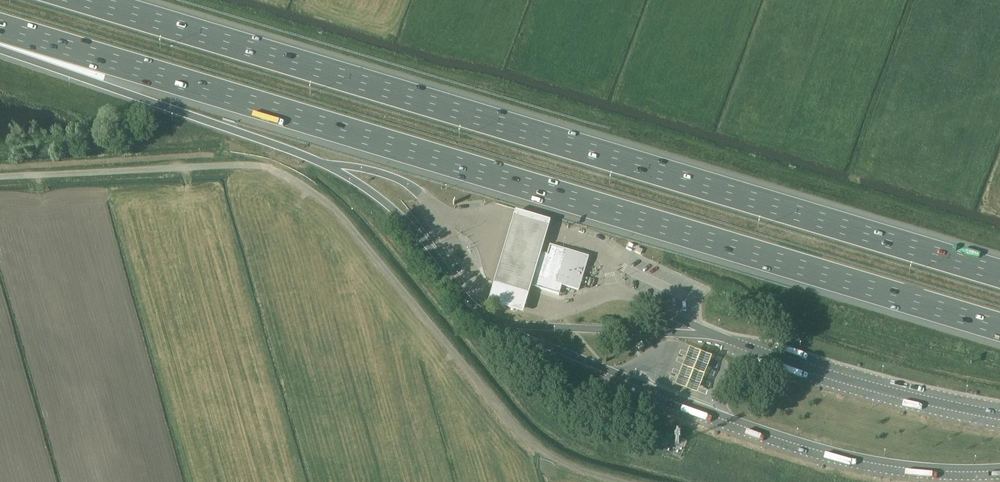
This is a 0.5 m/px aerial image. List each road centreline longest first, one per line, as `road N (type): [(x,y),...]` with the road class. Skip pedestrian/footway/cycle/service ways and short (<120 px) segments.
road 1 (motorway): [(0,27),(999,327)]
road 2 (motorway): [(999,274),(85,0)]
road 3 (unclassified): [(615,481),(538,449),(338,213),(280,171),(233,165),(0,176)]
road 4 (motorway): [(0,49),(327,163)]

